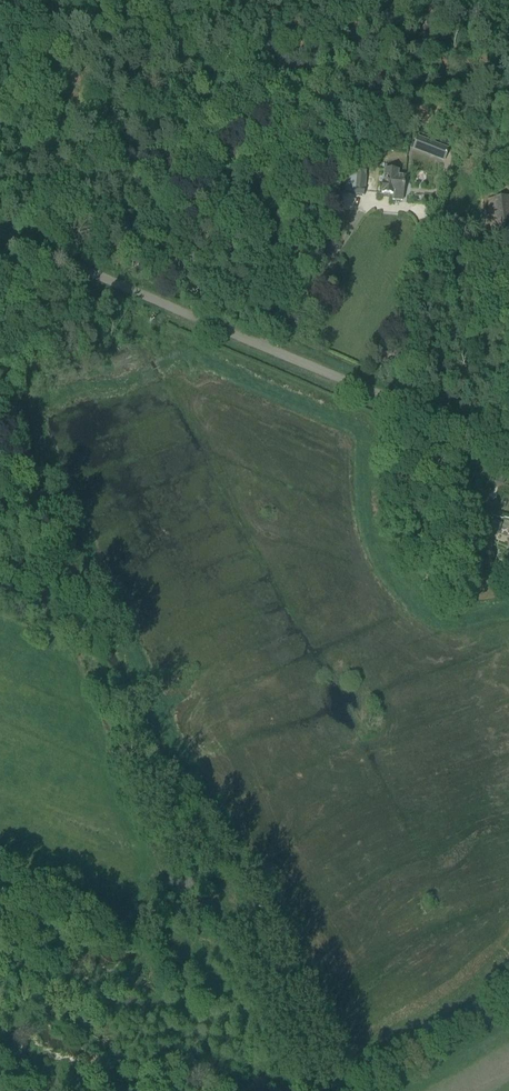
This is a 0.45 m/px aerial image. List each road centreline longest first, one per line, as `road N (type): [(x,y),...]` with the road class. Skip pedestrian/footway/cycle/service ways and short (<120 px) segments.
road 1 (unclassified): [(508,449),(0,234)]

